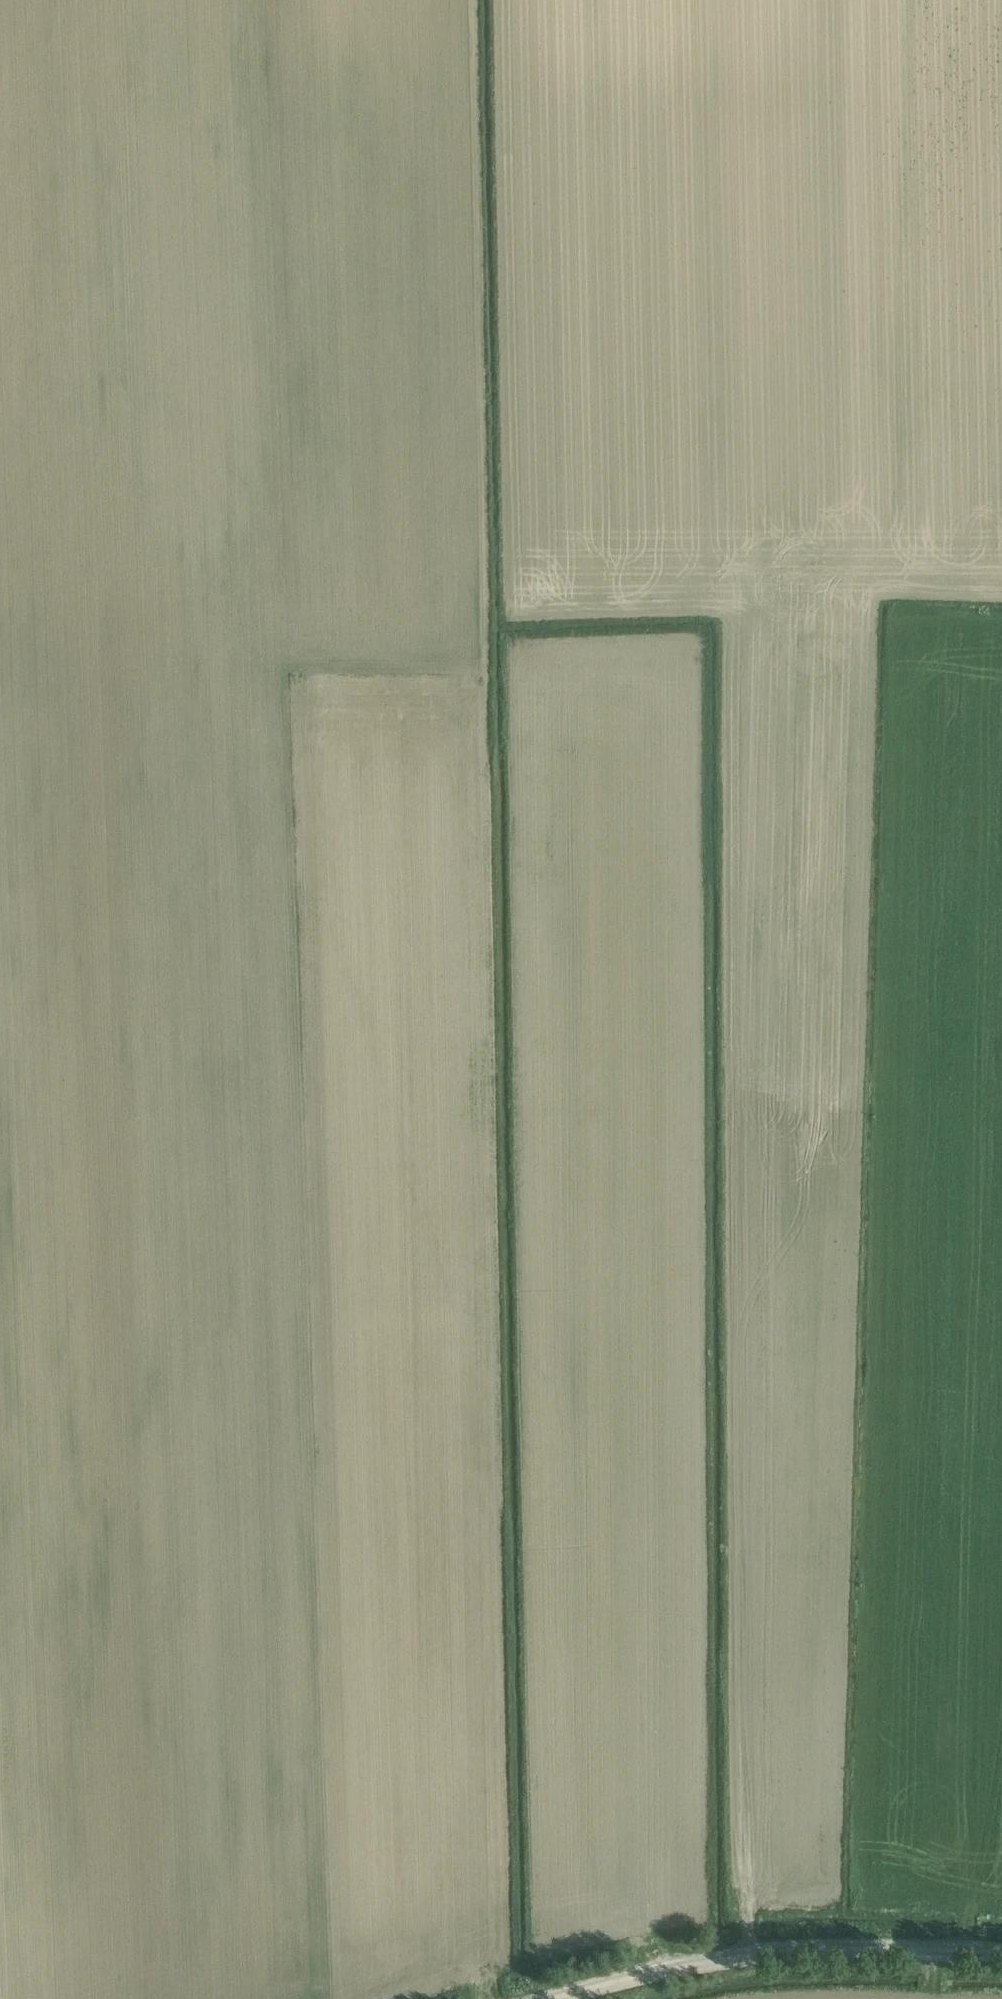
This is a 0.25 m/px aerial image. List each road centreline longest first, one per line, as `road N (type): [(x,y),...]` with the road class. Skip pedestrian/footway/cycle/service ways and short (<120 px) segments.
road 1 (unclassified): [(1001,1962),(768,1961),(578,1998)]

